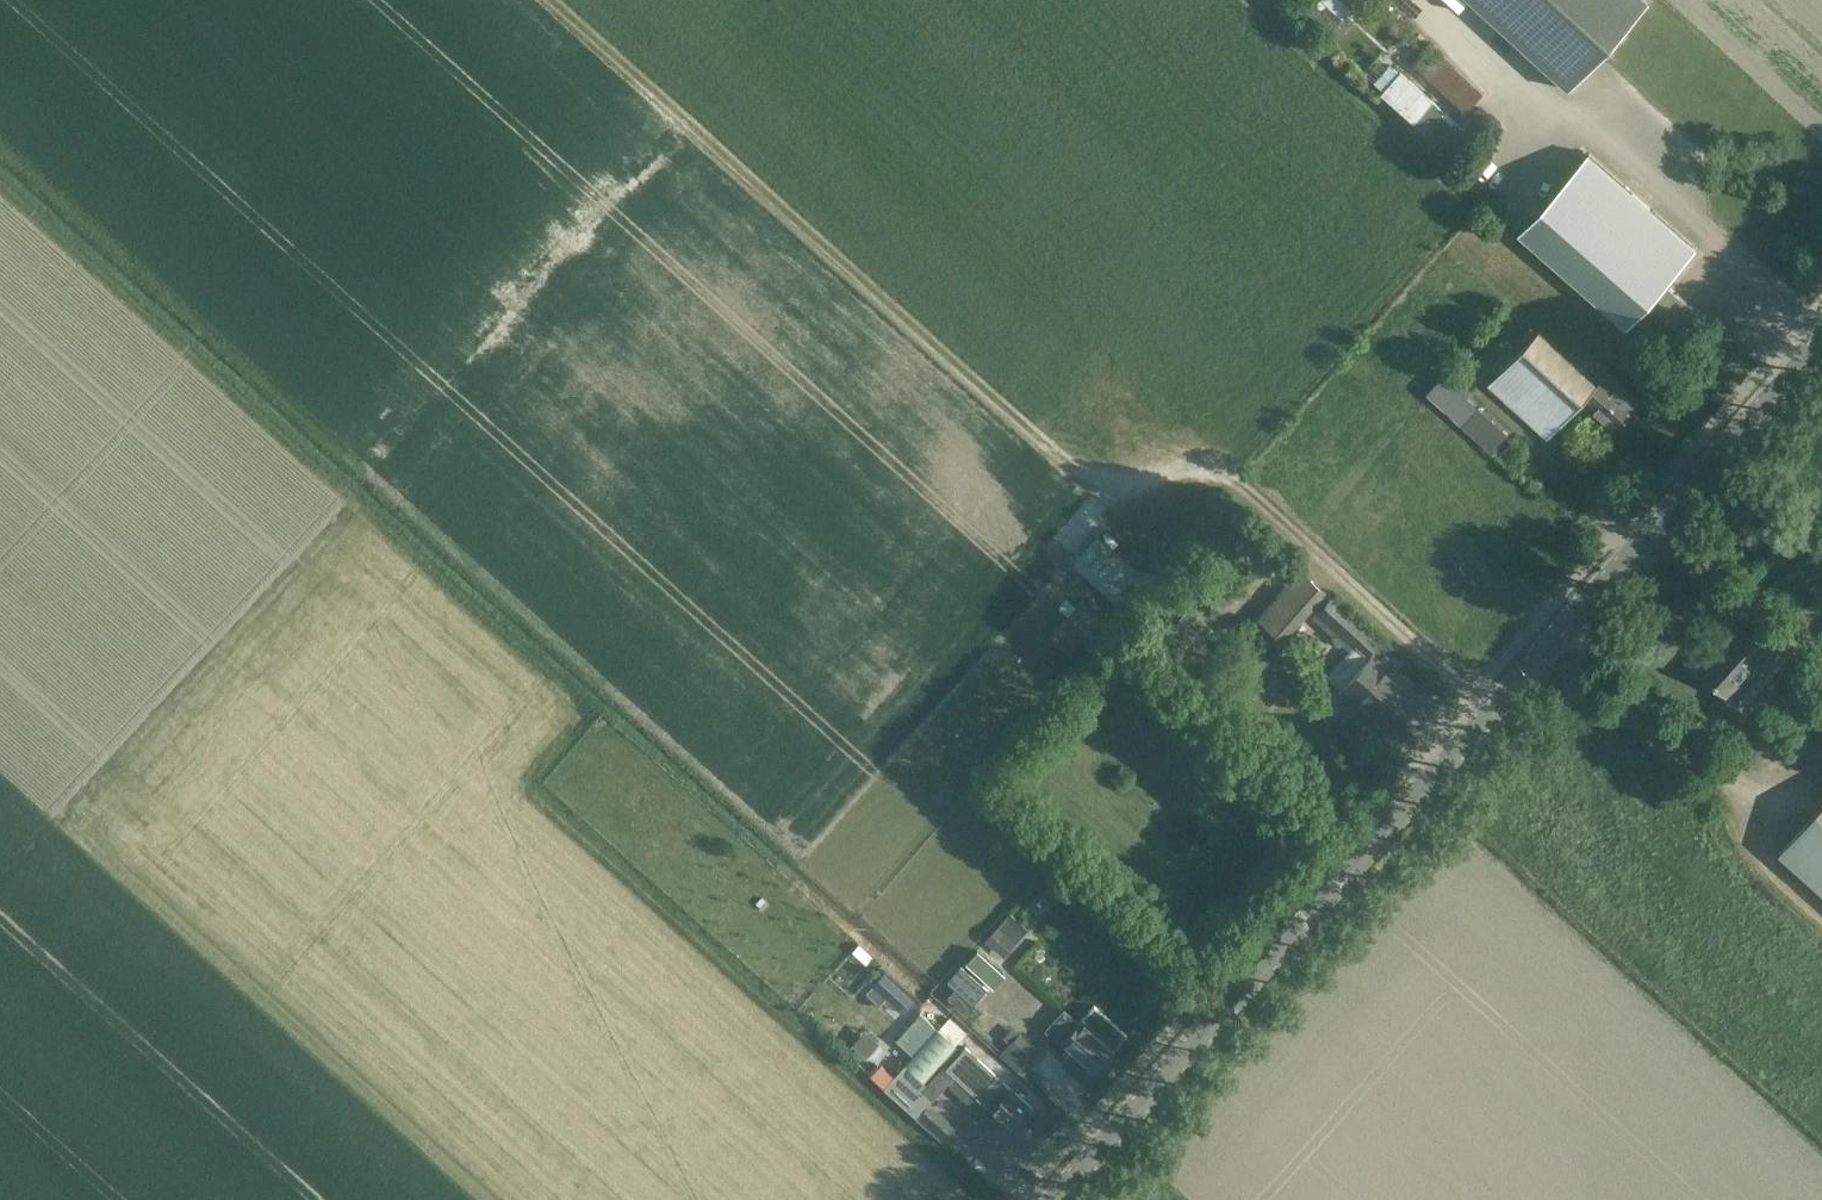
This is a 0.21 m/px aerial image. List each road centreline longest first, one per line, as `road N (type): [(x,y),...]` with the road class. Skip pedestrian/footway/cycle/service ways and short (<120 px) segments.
road 1 (tertiary): [(1053,1199),(1821,340)]

